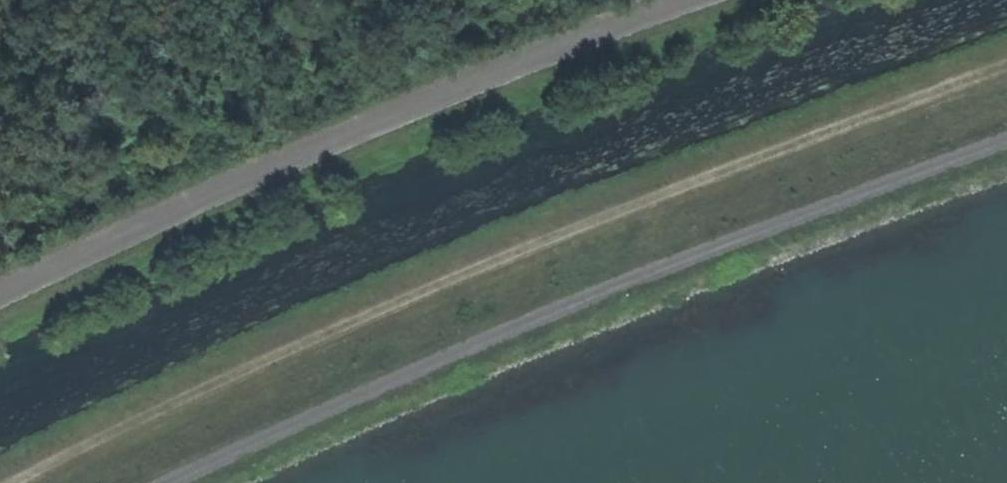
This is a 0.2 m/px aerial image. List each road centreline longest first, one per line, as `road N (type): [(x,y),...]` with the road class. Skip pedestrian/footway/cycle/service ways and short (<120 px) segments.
road 1 (track): [(1006,62),(443,280),(243,368),(33,482)]
road 2 (track): [(1006,139),(489,341),(177,482)]

